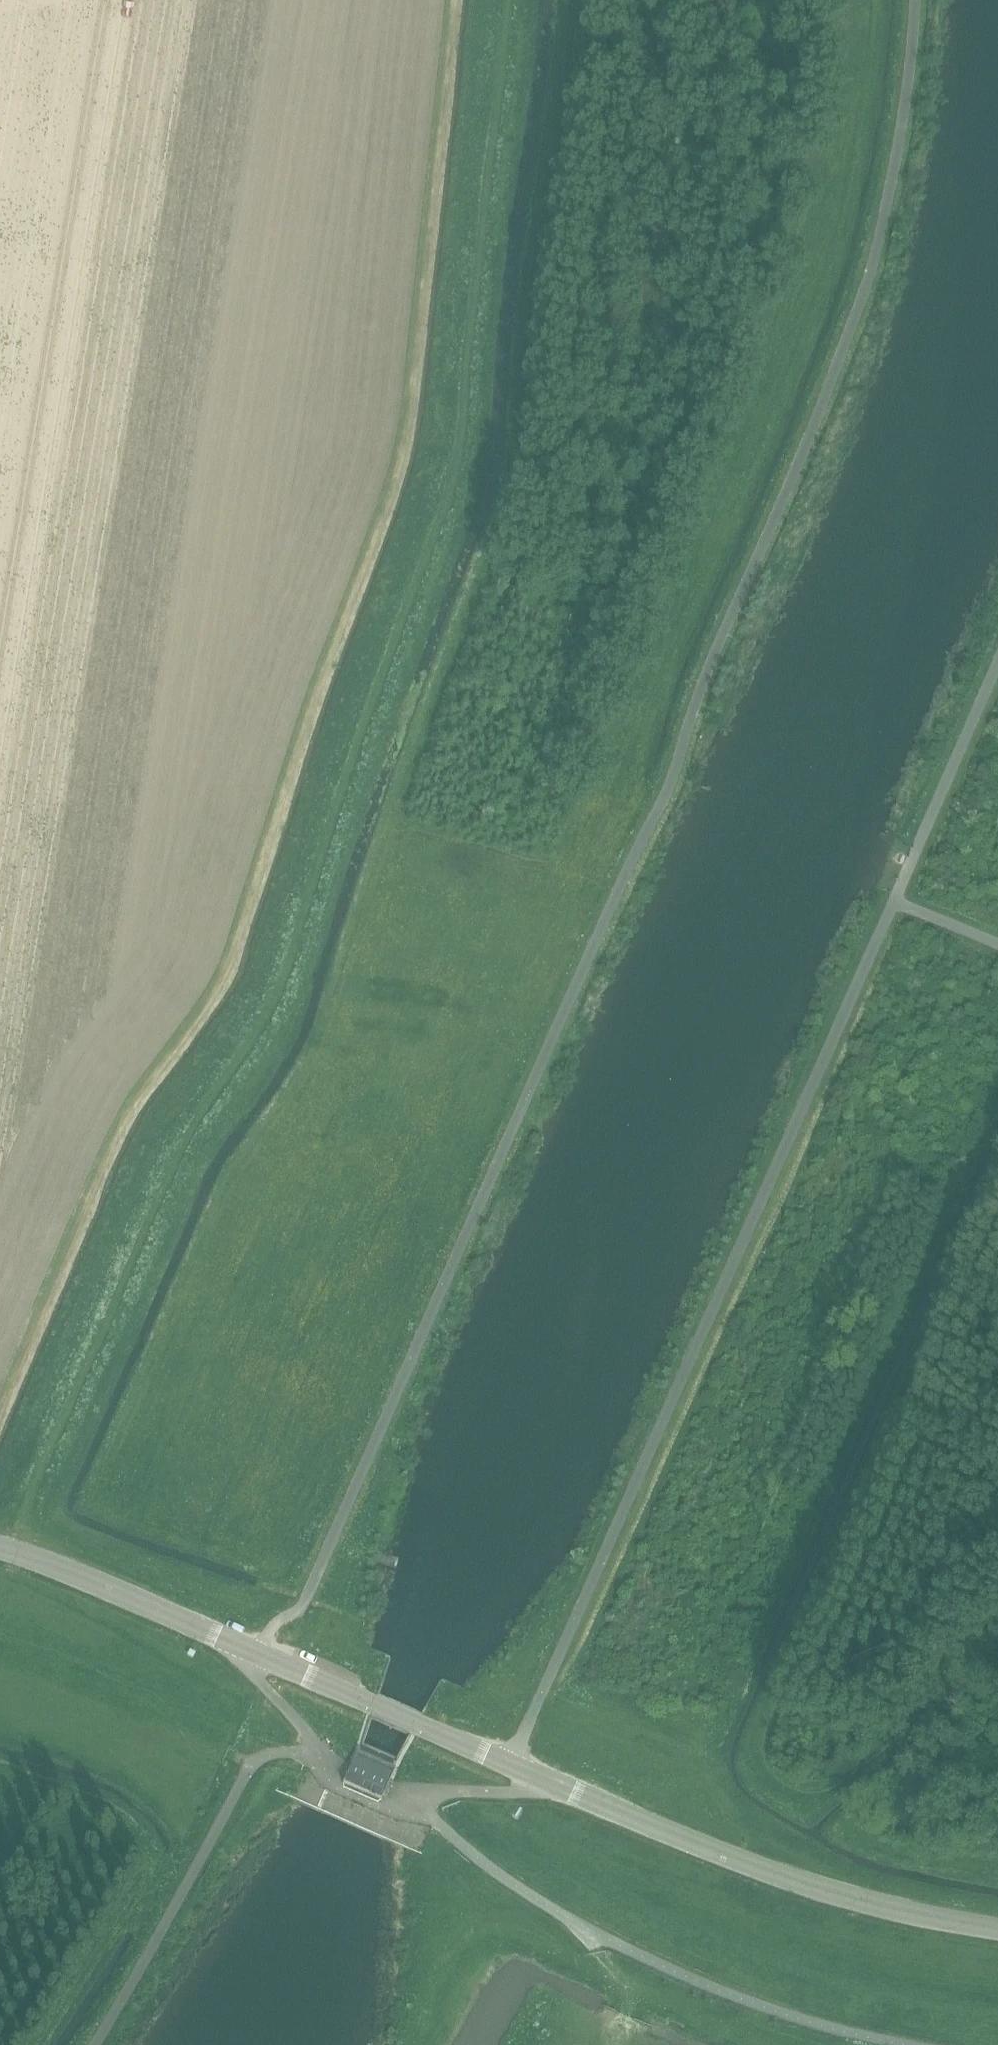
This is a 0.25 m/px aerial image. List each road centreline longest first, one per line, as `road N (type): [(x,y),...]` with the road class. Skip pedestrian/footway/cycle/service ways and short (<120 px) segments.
road 1 (tertiary): [(429,1728),(751,1864),(854,1900),(997,1928)]
road 2 (tertiary): [(429,1728),(0,1547)]

